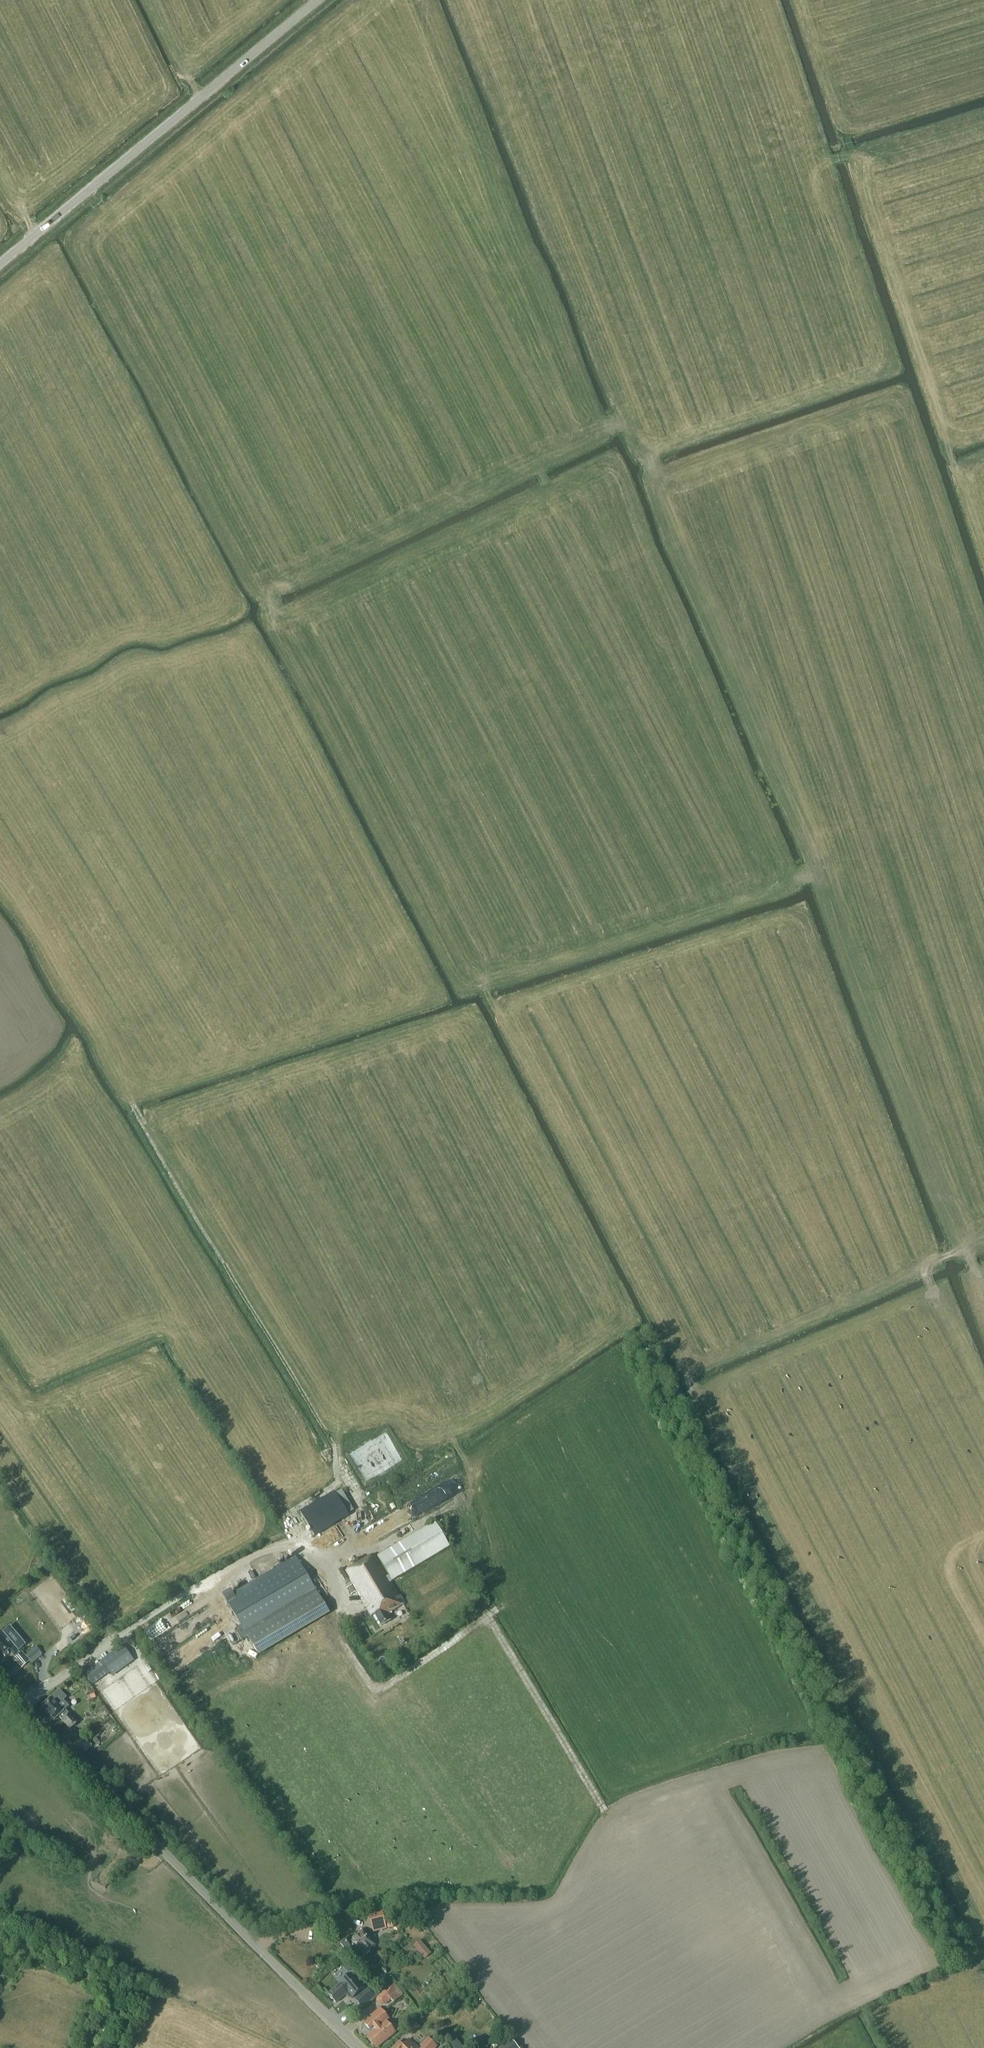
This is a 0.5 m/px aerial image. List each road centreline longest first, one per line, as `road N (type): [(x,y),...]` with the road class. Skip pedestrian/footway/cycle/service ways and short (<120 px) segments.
road 1 (tertiary): [(358,2047),(0,1680)]
road 2 (unclassified): [(0,264),(318,0)]

